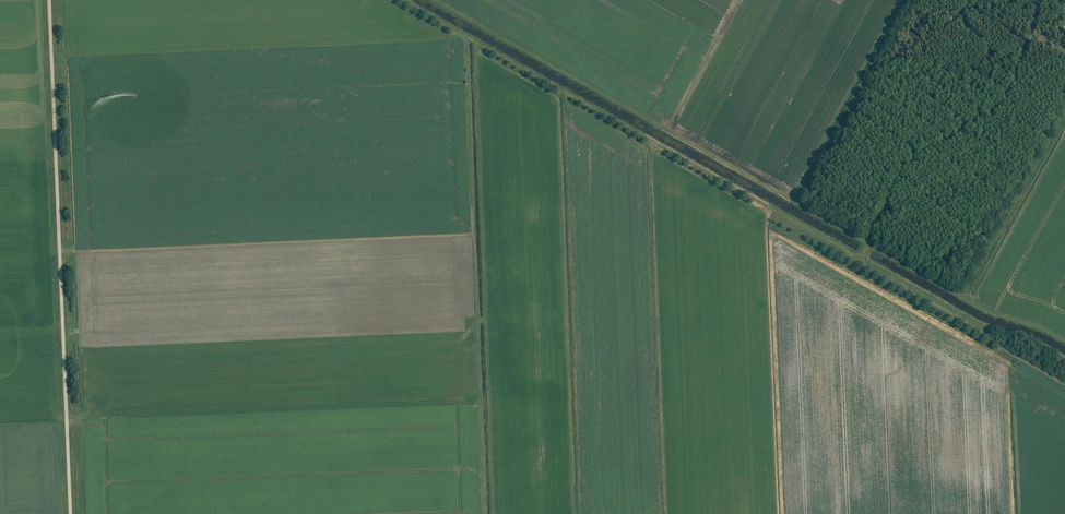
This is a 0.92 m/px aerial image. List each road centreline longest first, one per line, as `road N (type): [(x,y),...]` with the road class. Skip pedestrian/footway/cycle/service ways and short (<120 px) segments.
road 1 (track): [(395,0),(857,259)]
road 2 (track): [(70,513),(49,0)]
road 3 (track): [(434,0),(866,243)]
road 4 (track): [(857,259),(996,337)]

